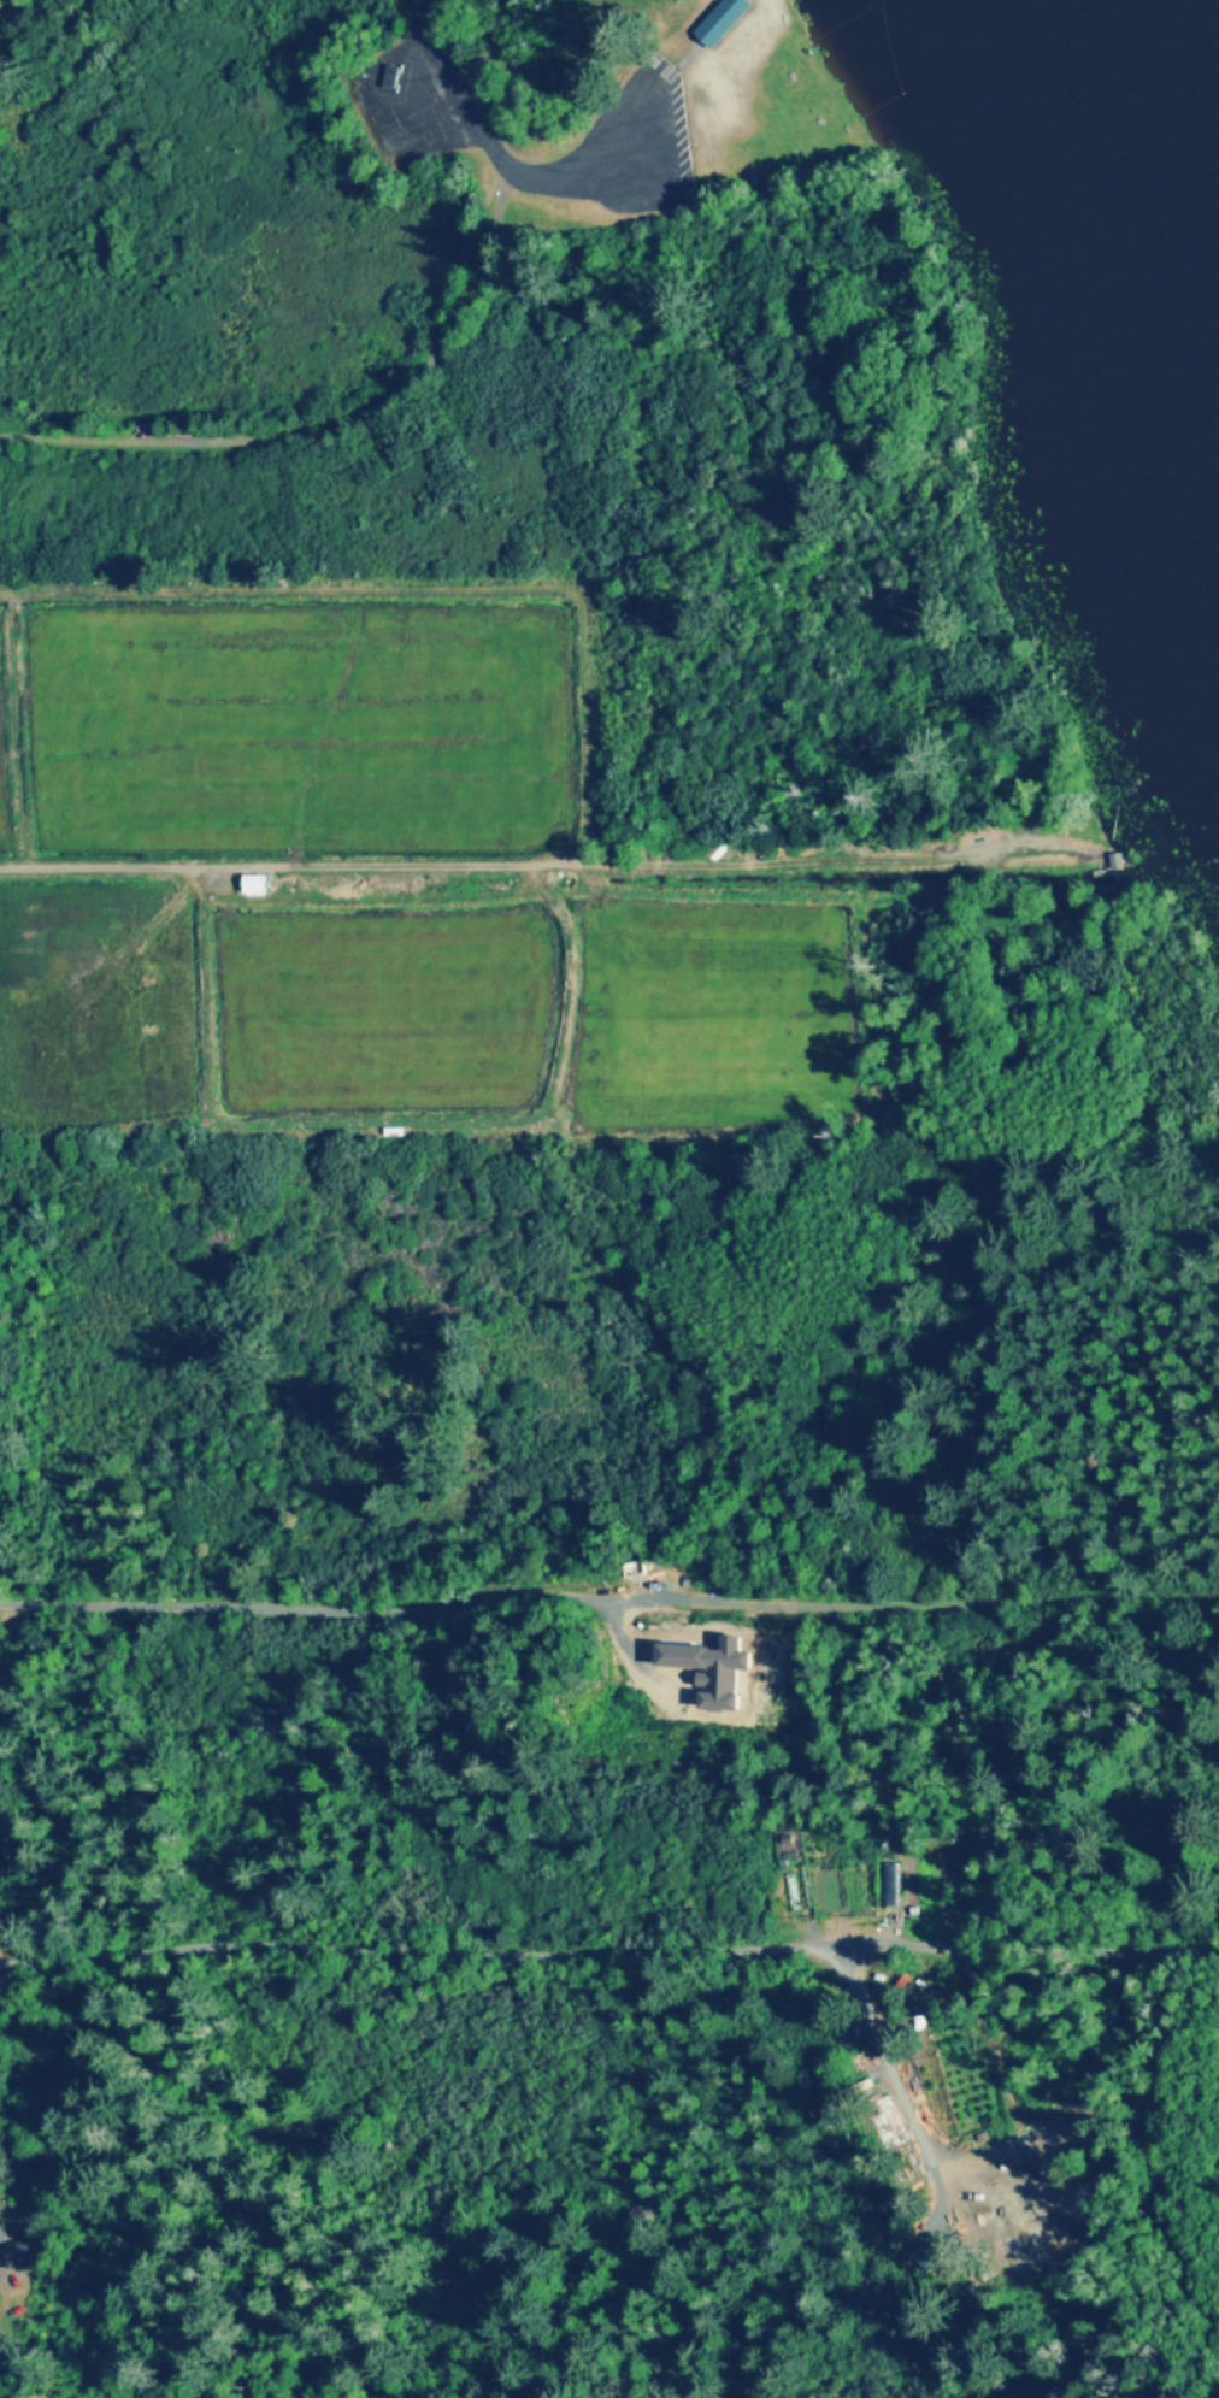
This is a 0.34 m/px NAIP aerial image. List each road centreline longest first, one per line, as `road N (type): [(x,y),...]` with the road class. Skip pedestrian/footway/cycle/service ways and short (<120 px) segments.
road 1 (residential): [(514,178),(506,234),(476,306),(423,376),(367,414),(285,437),(0,439)]
road 2 (residential): [(413,0),(495,158),(514,178),(637,178),(666,169),(656,67)]

